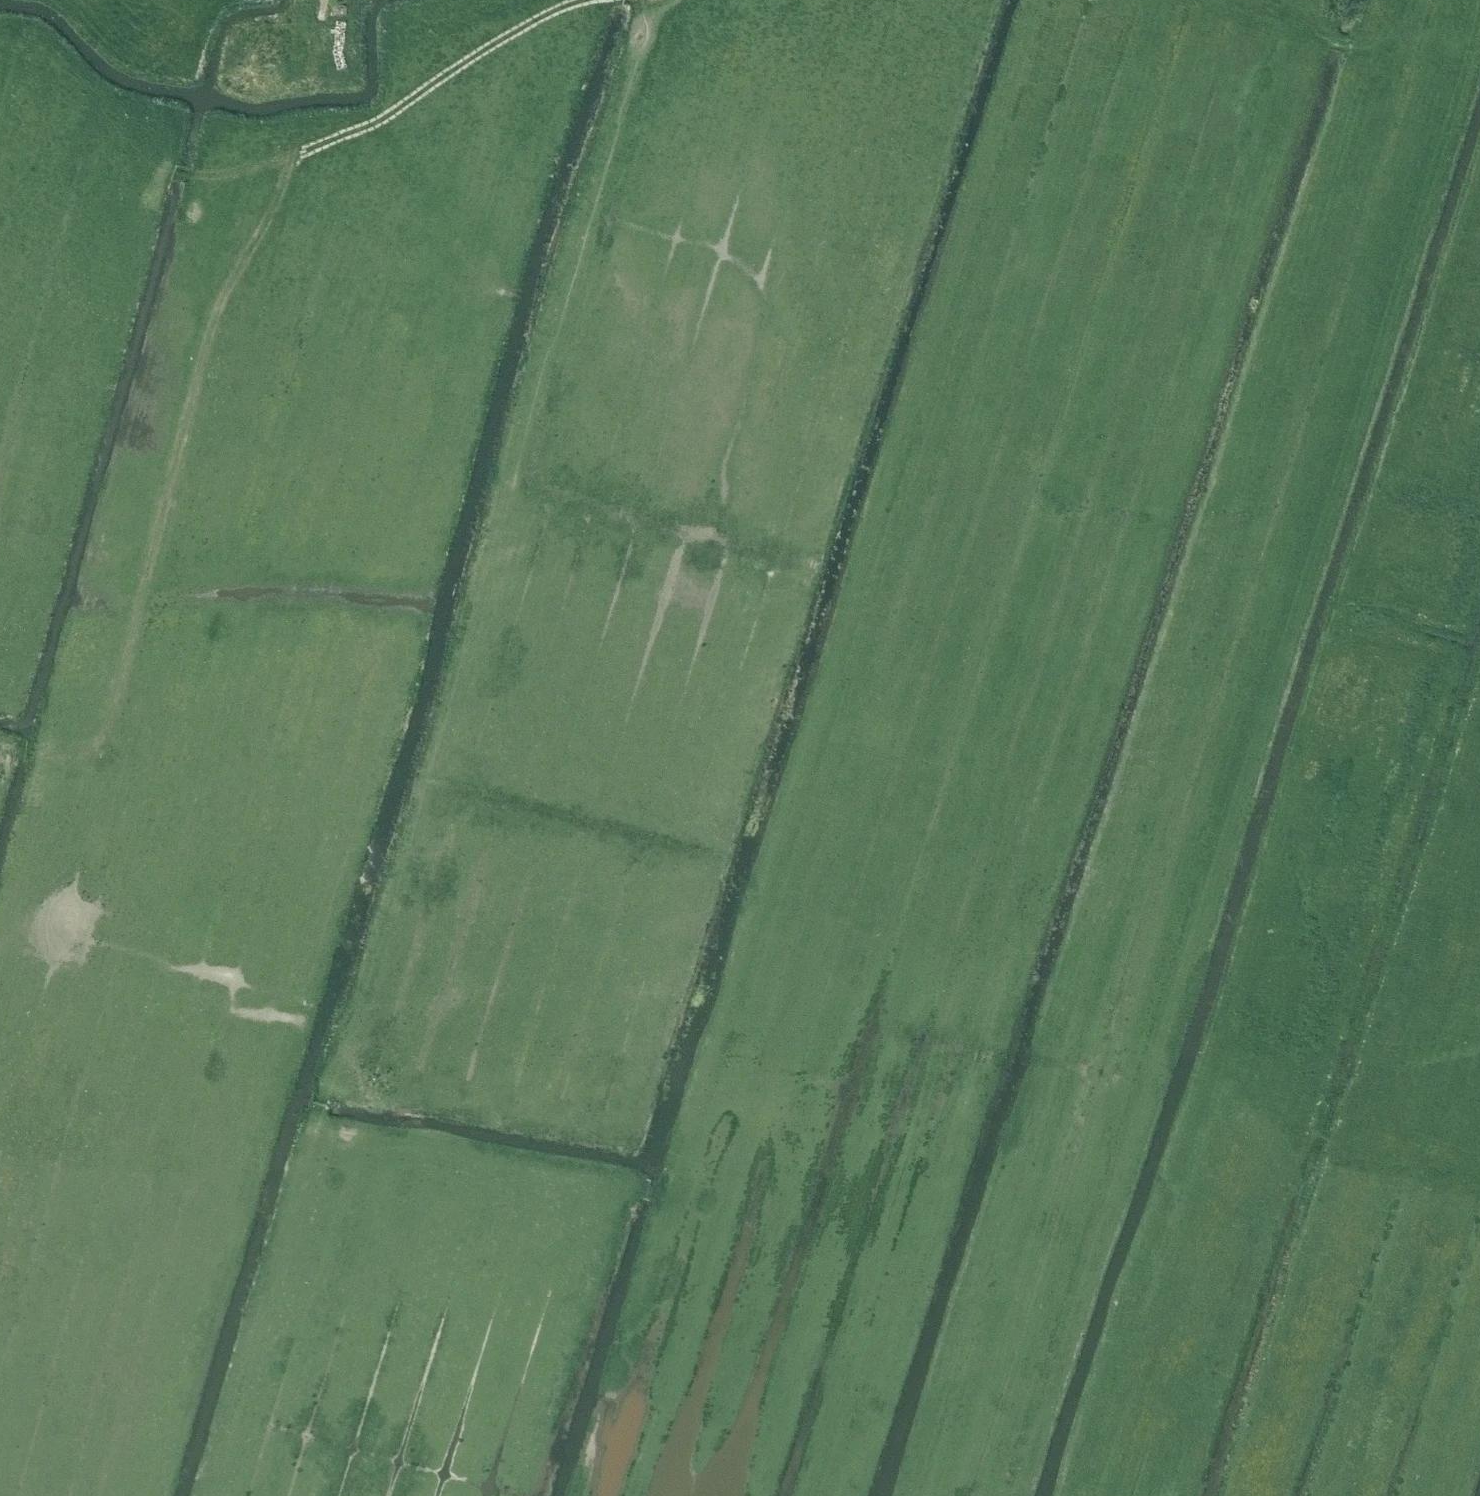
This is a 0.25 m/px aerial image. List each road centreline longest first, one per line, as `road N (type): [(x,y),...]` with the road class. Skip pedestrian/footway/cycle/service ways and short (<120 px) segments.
road 1 (track): [(588,0),(535,17),(394,118),(309,149)]

